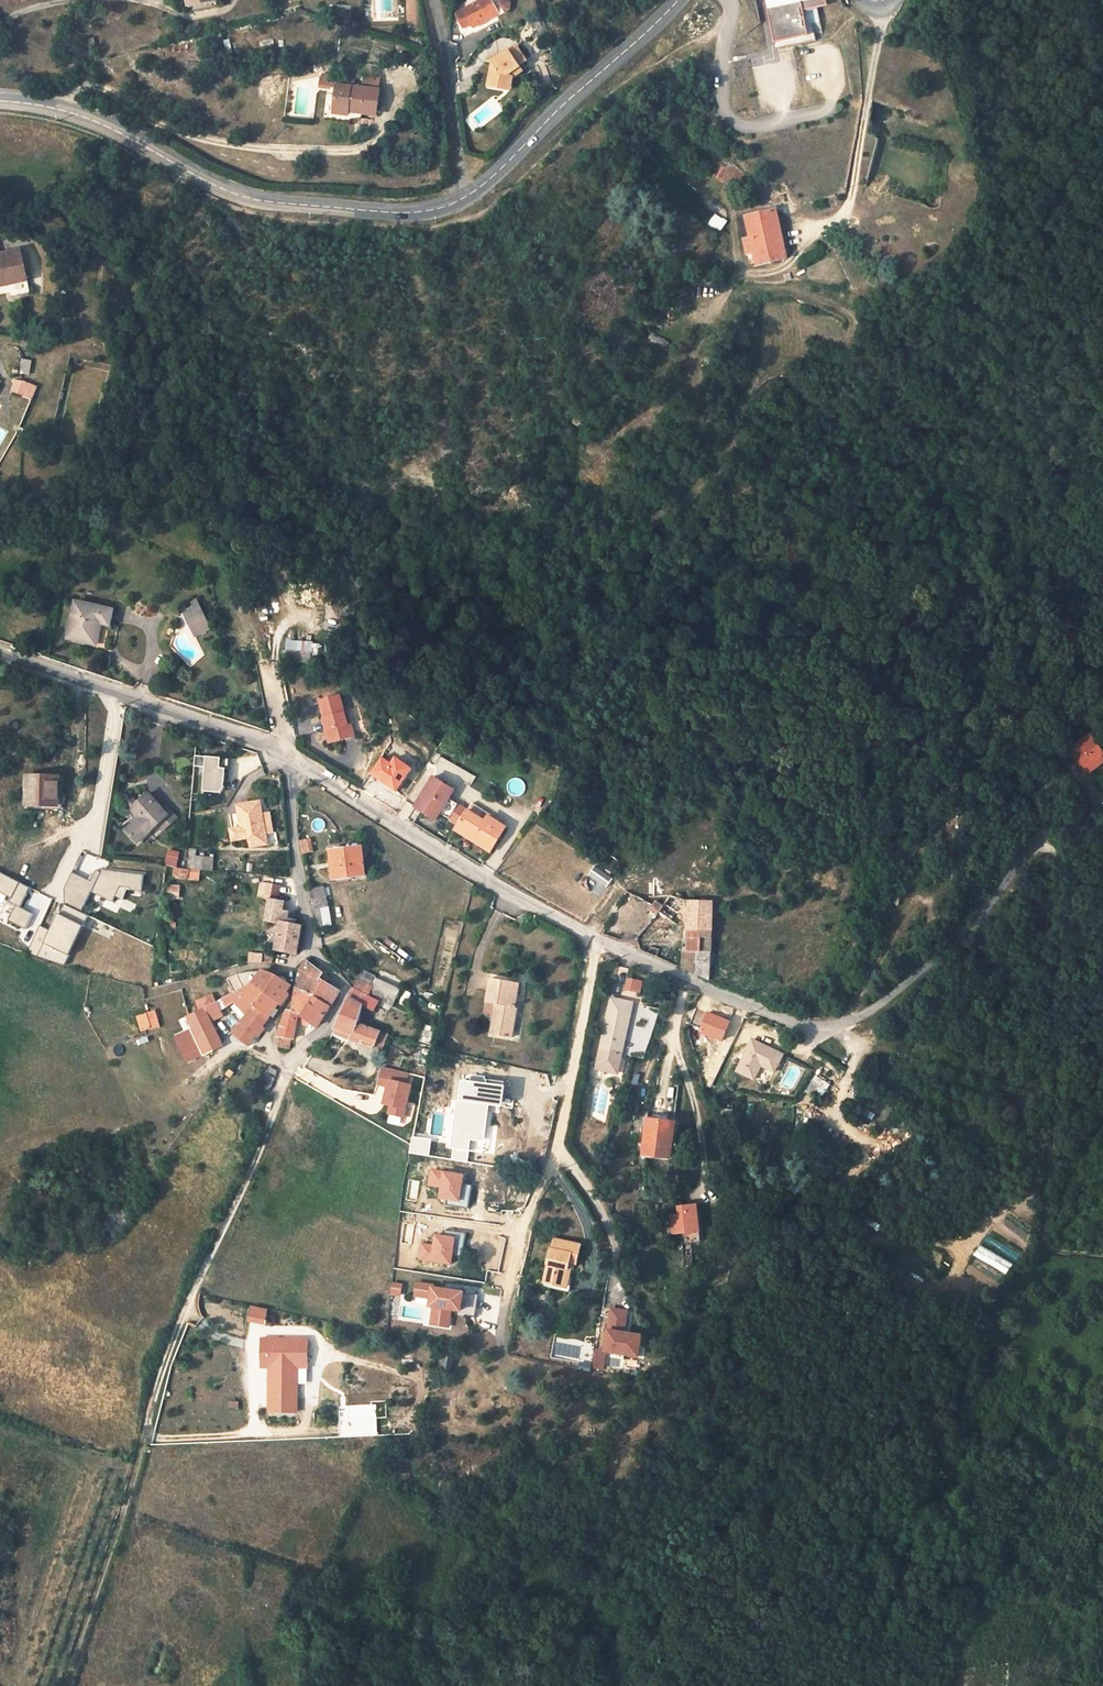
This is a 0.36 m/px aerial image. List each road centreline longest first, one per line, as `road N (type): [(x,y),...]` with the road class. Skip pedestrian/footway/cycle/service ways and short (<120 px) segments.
road 1 (residential): [(295,759),(296,855),(313,951),(345,989),(289,1068),(265,1139),(186,1306)]
road 2 (residential): [(599,941),(822,1031),(886,1001),(974,921),(1038,839),(1056,800)]
road 3 (tertiary): [(0,100),(89,119),(231,192),(271,203),(391,213),(465,197)]
road 4 (track): [(1102,1255),(1054,1251),(1043,1242),(1058,1080),(1057,976),(1077,892),(1072,864),(1038,839)]
road 5 (track): [(60,1685),(186,1306)]
road 6 (residential): [(295,759),(599,941)]
road 7 (residential): [(0,654),(295,759)]
road 8 (tertiary): [(465,197),(677,0)]
road 9 (residential): [(599,941),(554,1153)]
road 10 (unclassified): [(465,197),(433,0)]

